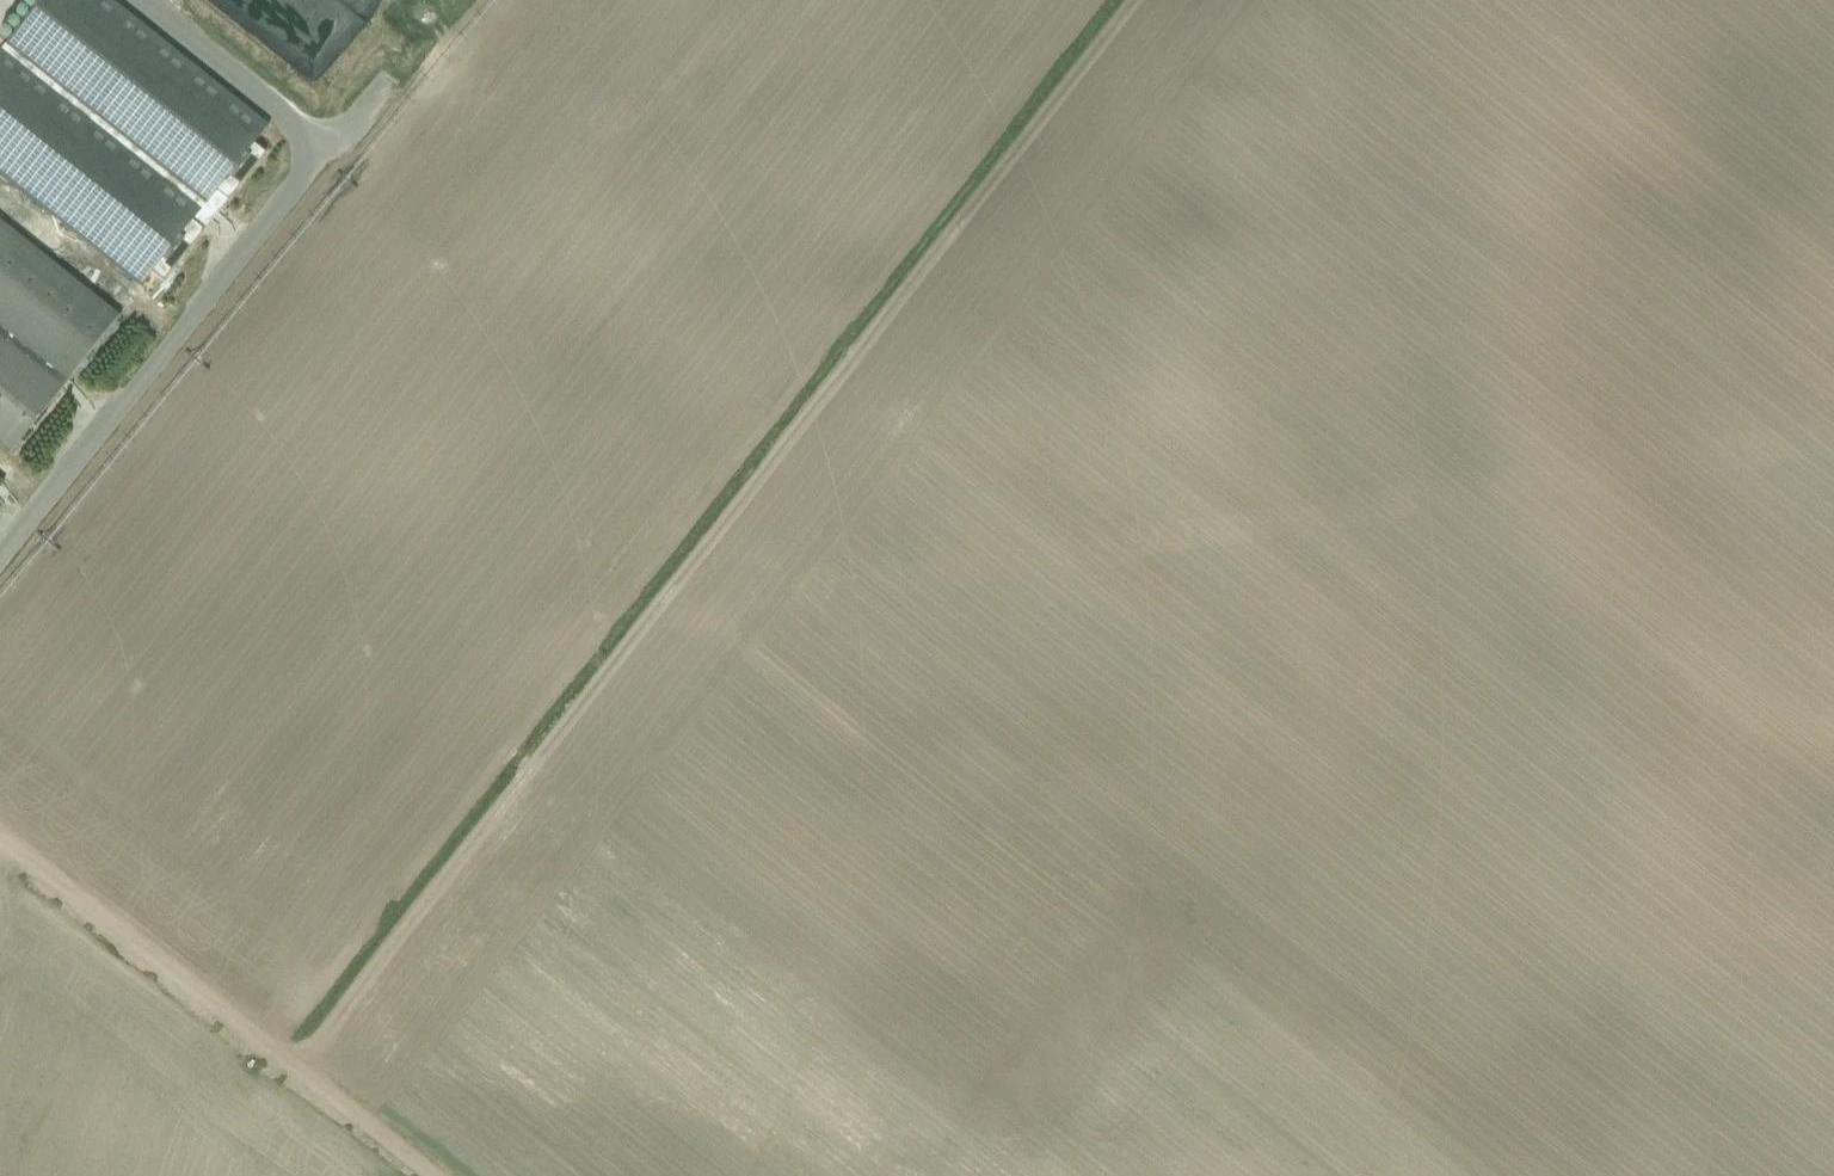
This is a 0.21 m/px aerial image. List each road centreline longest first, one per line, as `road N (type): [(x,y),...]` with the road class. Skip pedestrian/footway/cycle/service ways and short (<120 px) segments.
road 1 (track): [(426,1175),(0,843)]

